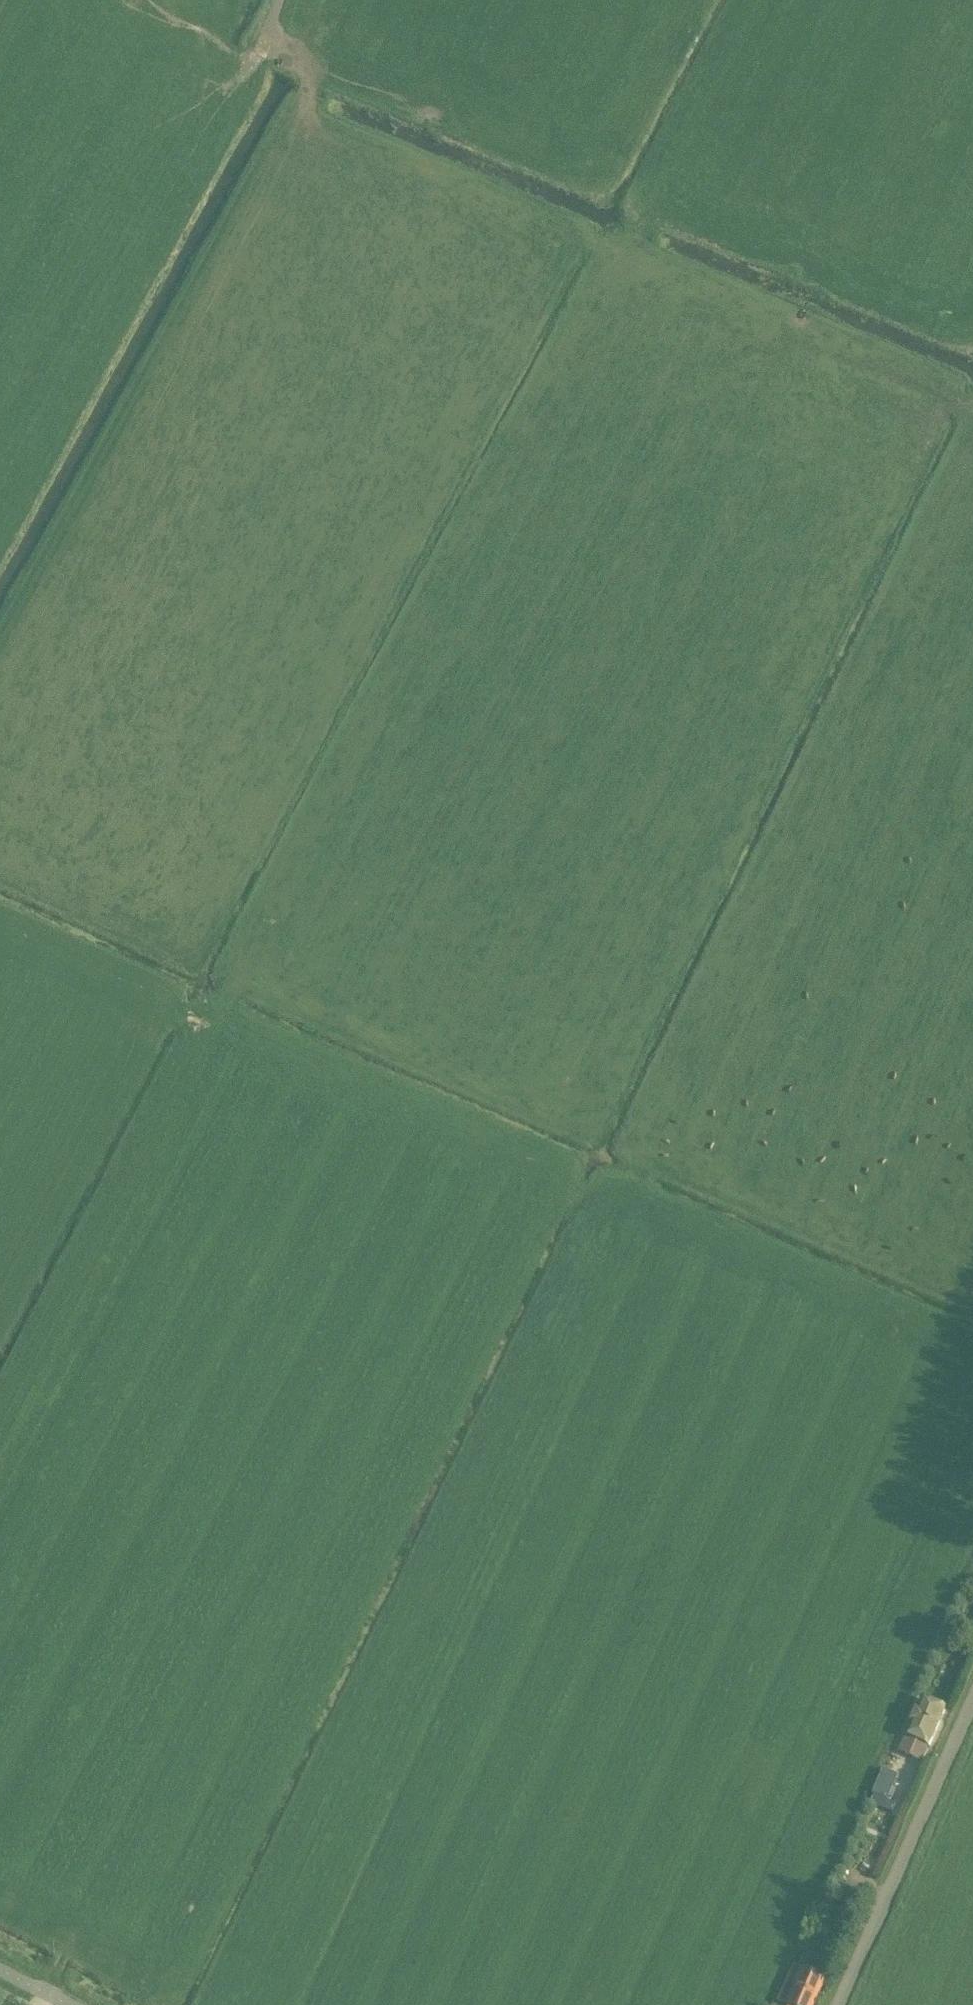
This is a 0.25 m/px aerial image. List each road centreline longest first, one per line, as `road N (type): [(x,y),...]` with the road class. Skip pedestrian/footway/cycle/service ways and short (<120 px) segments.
road 1 (unclassified): [(839,2004),(972,1702)]

